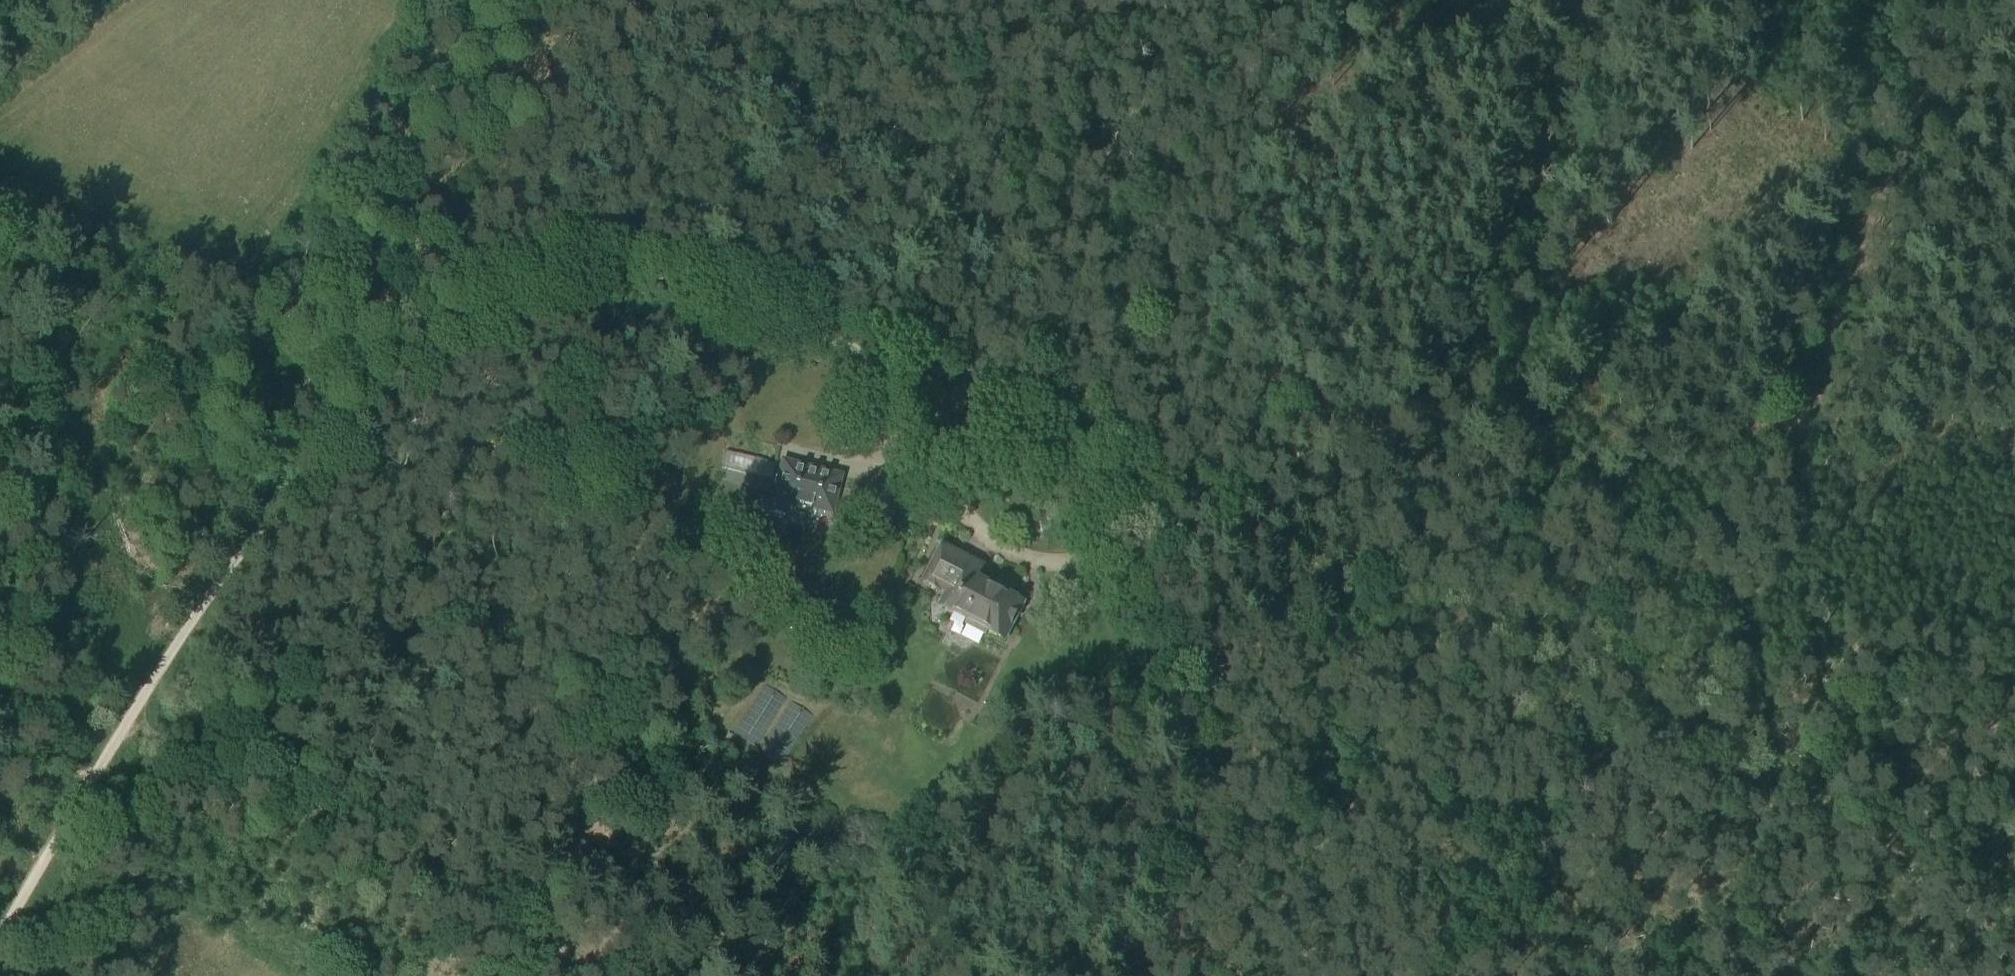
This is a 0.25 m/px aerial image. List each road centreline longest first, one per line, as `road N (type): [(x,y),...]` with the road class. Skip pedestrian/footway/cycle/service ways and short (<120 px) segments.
road 1 (track): [(389,375),(270,500),(129,714),(0,942)]

